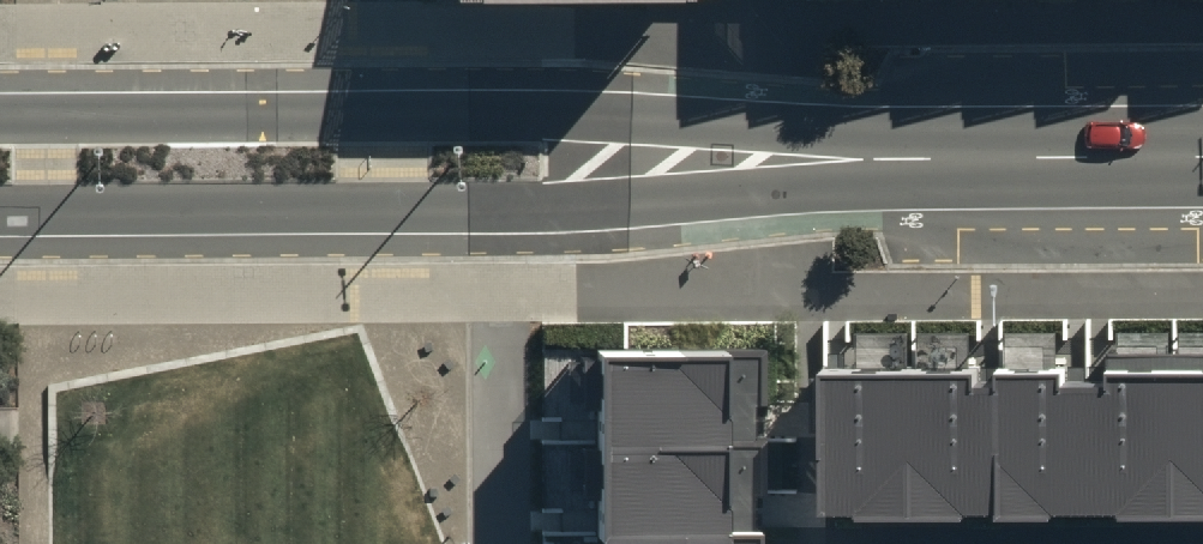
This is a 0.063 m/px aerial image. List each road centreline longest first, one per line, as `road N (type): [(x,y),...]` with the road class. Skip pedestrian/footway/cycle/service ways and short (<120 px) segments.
road 1 (tertiary): [(740,159),(543,207),(0,210)]
road 2 (tertiary): [(0,117),(544,115),(740,159)]
road 3 (tertiary): [(740,159),(1202,156)]

